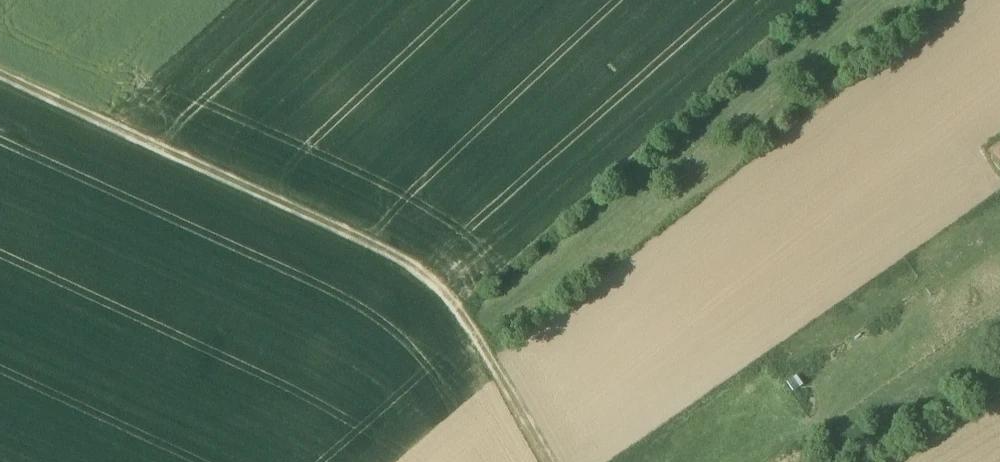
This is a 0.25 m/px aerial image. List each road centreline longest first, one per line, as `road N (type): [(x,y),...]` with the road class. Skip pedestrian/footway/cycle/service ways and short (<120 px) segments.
road 1 (track): [(0,80),(420,271),(473,323),(553,461)]

